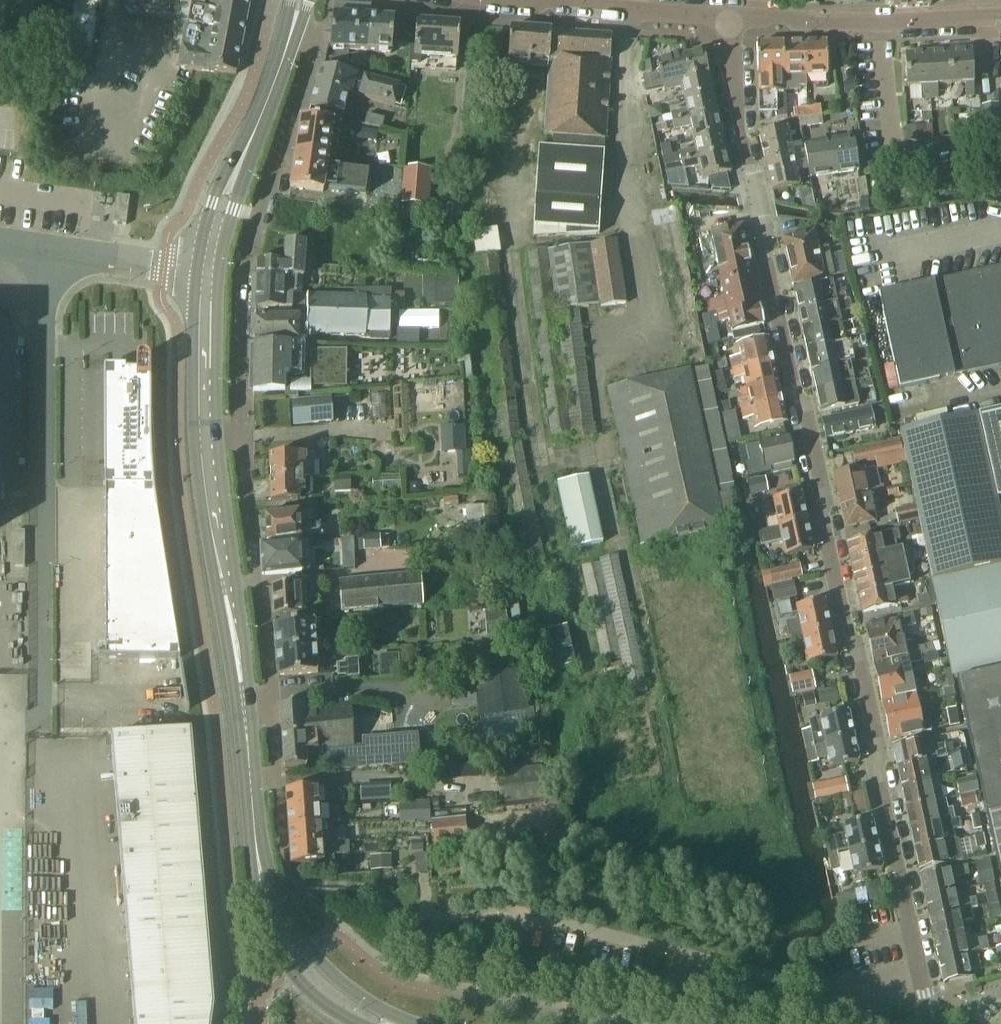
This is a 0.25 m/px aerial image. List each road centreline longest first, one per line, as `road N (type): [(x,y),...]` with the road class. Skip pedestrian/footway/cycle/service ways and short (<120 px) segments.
road 1 (residential): [(923,990),(742,135),(730,15)]
road 2 (tertiary): [(394,1023),(334,994),(298,960),(266,899),(206,419),(207,270)]
road 3 (residential): [(730,15),(1000,18)]
road 4 (tertiary): [(207,270),(223,206),(283,56)]
road 5 (residential): [(516,0),(730,15)]
road 6 (unclassified): [(207,270),(0,248)]

